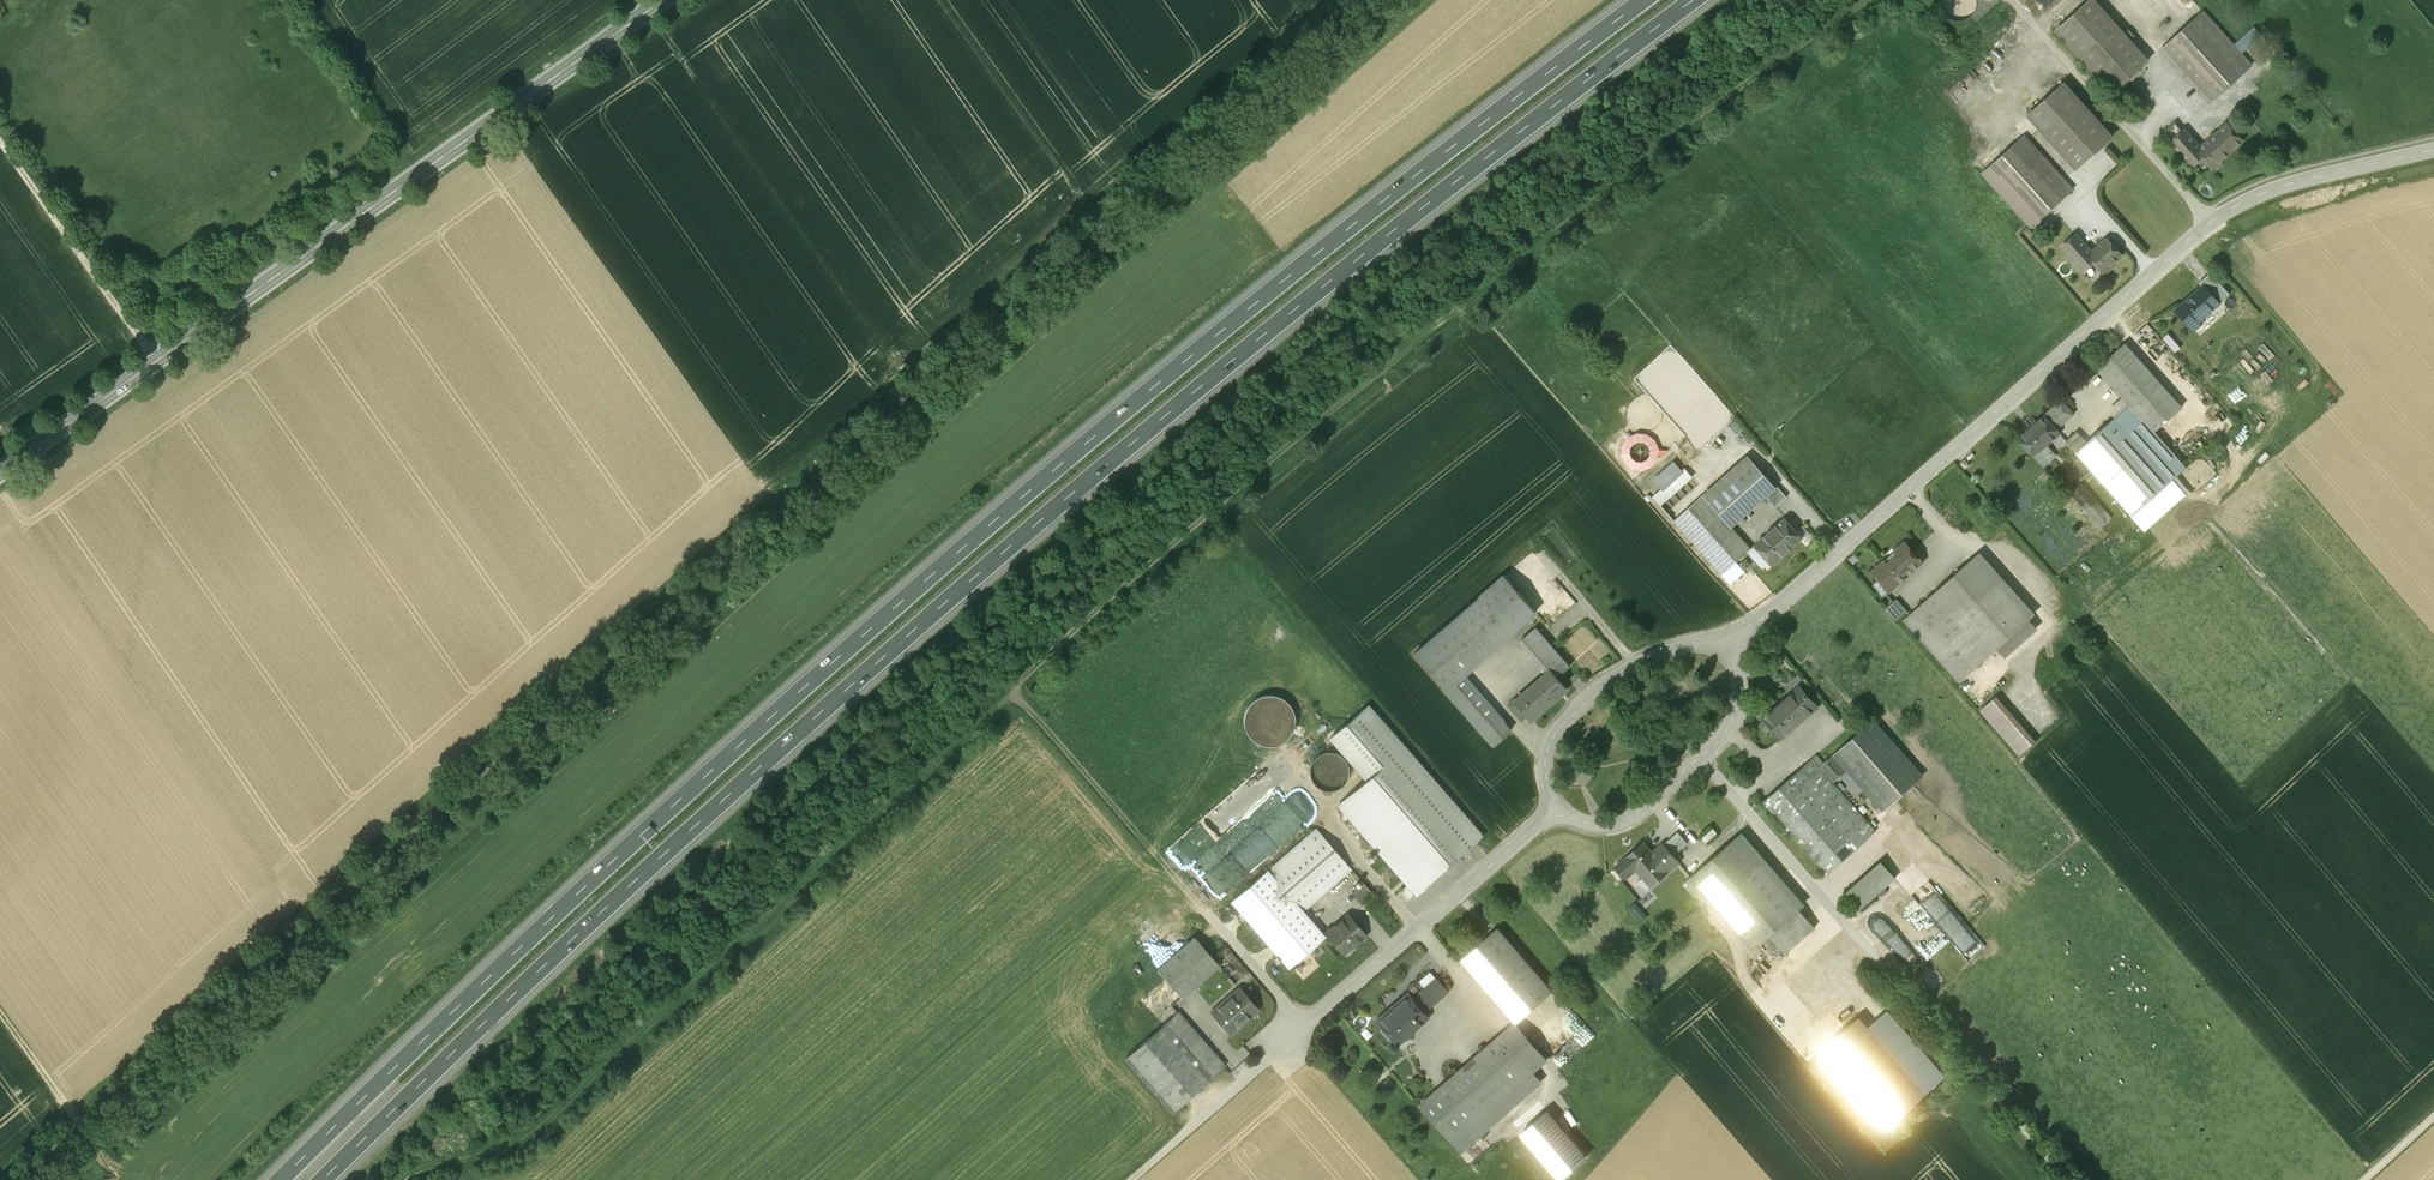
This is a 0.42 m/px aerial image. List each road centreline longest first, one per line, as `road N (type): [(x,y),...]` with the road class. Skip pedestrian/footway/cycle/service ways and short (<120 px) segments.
road 1 (track): [(400,1179),(413,1169),(507,1150),(1217,506),(1723,100),(1871,0)]
road 2 (motorway): [(327,1179),(614,905),(1094,476),(1557,103),(1699,0)]
road 3 (motorway): [(1645,0),(1520,89),(1068,455),(579,893),(279,1179)]
road 4 (track): [(1330,0),(0,1177)]
road 5 (unclassified): [(2433,149),(2276,187),(2211,223),(1730,647)]
road 6 (secondary): [(665,0),(0,473)]
road 7 (track): [(1012,693),(1307,1025)]
road 8 (track): [(1830,908),(2067,1179)]
road 9 (unclassified): [(1551,812),(1287,1042)]
road 10 (unclassified): [(1551,812),(1610,823),(1635,815),(1699,758),(1727,732),(1739,706),(1742,673),(1730,647)]
road 11 (unclassified): [(1730,647),(1663,652),(1629,668),(1567,720),(1547,750),(1551,812)]
road 12 (track): [(158,362),(0,145)]
road 13 (track): [(1287,1042),(1130,1179)]
road 14 (track): [(115,1179),(0,1017)]

